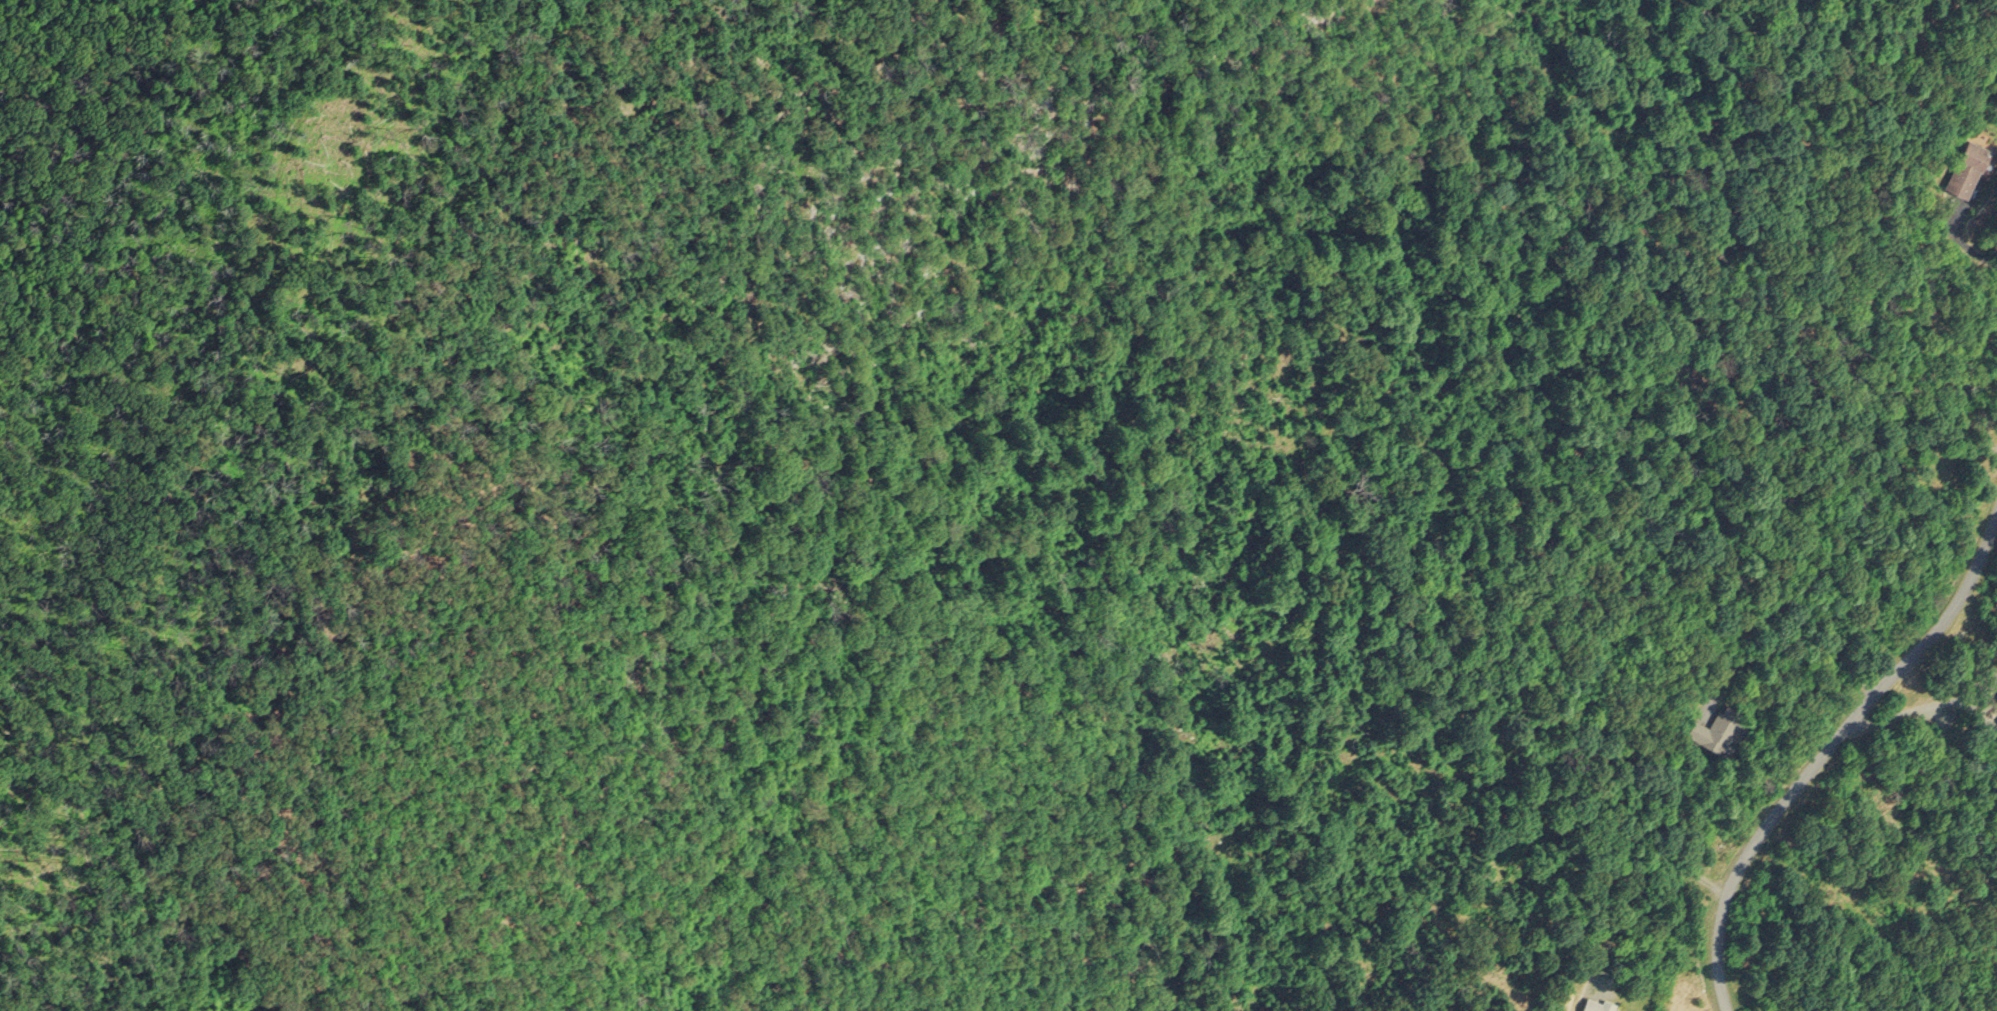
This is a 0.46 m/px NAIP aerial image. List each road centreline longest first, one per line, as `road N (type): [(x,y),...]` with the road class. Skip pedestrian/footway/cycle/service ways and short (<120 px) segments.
road 1 (track): [(0,654),(35,550),(228,180),(306,0)]
road 2 (residential): [(1996,493),(1944,612),(1760,807),(1716,919),(1727,1010)]

